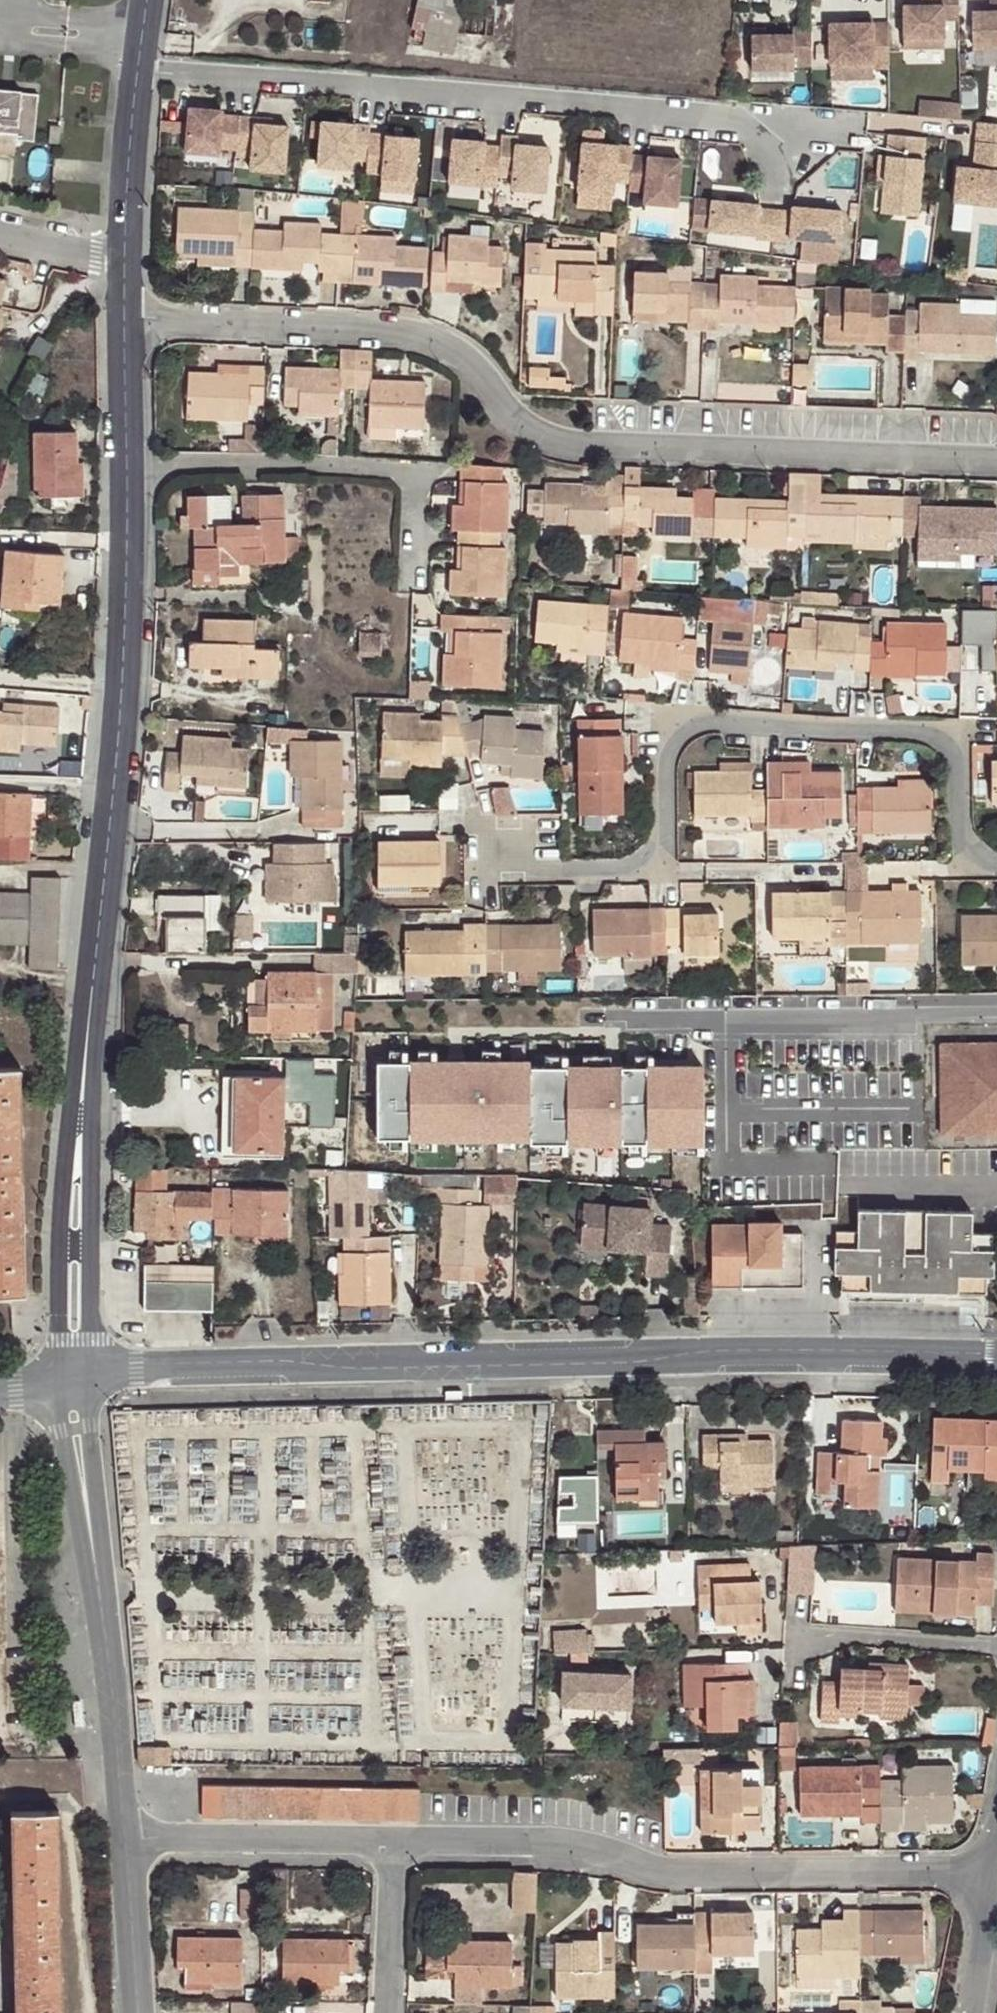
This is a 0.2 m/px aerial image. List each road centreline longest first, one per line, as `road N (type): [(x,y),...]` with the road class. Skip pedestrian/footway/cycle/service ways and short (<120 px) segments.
road 1 (residential): [(123,324),(388,333),(467,361),(506,419),(569,445),(996,458)]
road 2 (secondary): [(89,1376),(138,1365),(337,1360),(439,1367),(764,1350),(996,1355)]
road 3 (residential): [(500,835),(503,863),(640,868),(659,846),(658,722),(706,719),(945,734),(957,842),(996,861)]
road 4 (residential): [(782,127),(130,66)]
road 5 (tertiary): [(127,461),(121,688),(81,1093)]
road 6 (unclassified): [(981,1871),(678,1873),(499,1840),(376,1841)]
road 7 (unclassified): [(405,638),(409,469),(127,461)]
road 8 (tertiary): [(81,1093),(66,1180),(61,1384)]
road 9 (tertiary): [(89,1376),(81,1093)]
road 10 (tertiary): [(98,1580),(125,1839)]
road 11 (unclassified): [(376,1841),(125,1839)]
road 12 (residential): [(785,1629),(996,1644)]
road 13 (tertiary): [(98,1580),(89,1376)]
road 14 (tertiary): [(61,1384),(98,1580)]
road 15 (tertiary): [(130,66),(120,257)]
road 16 (tertiary): [(125,1839),(138,2012)]
road 17 (unclassified): [(376,1841),(381,2012)]
road 18 (residential): [(965,2012),(981,1871)]
road 19 (tertiary): [(123,324),(127,461)]
road 20 (residential): [(0,229),(120,257)]

